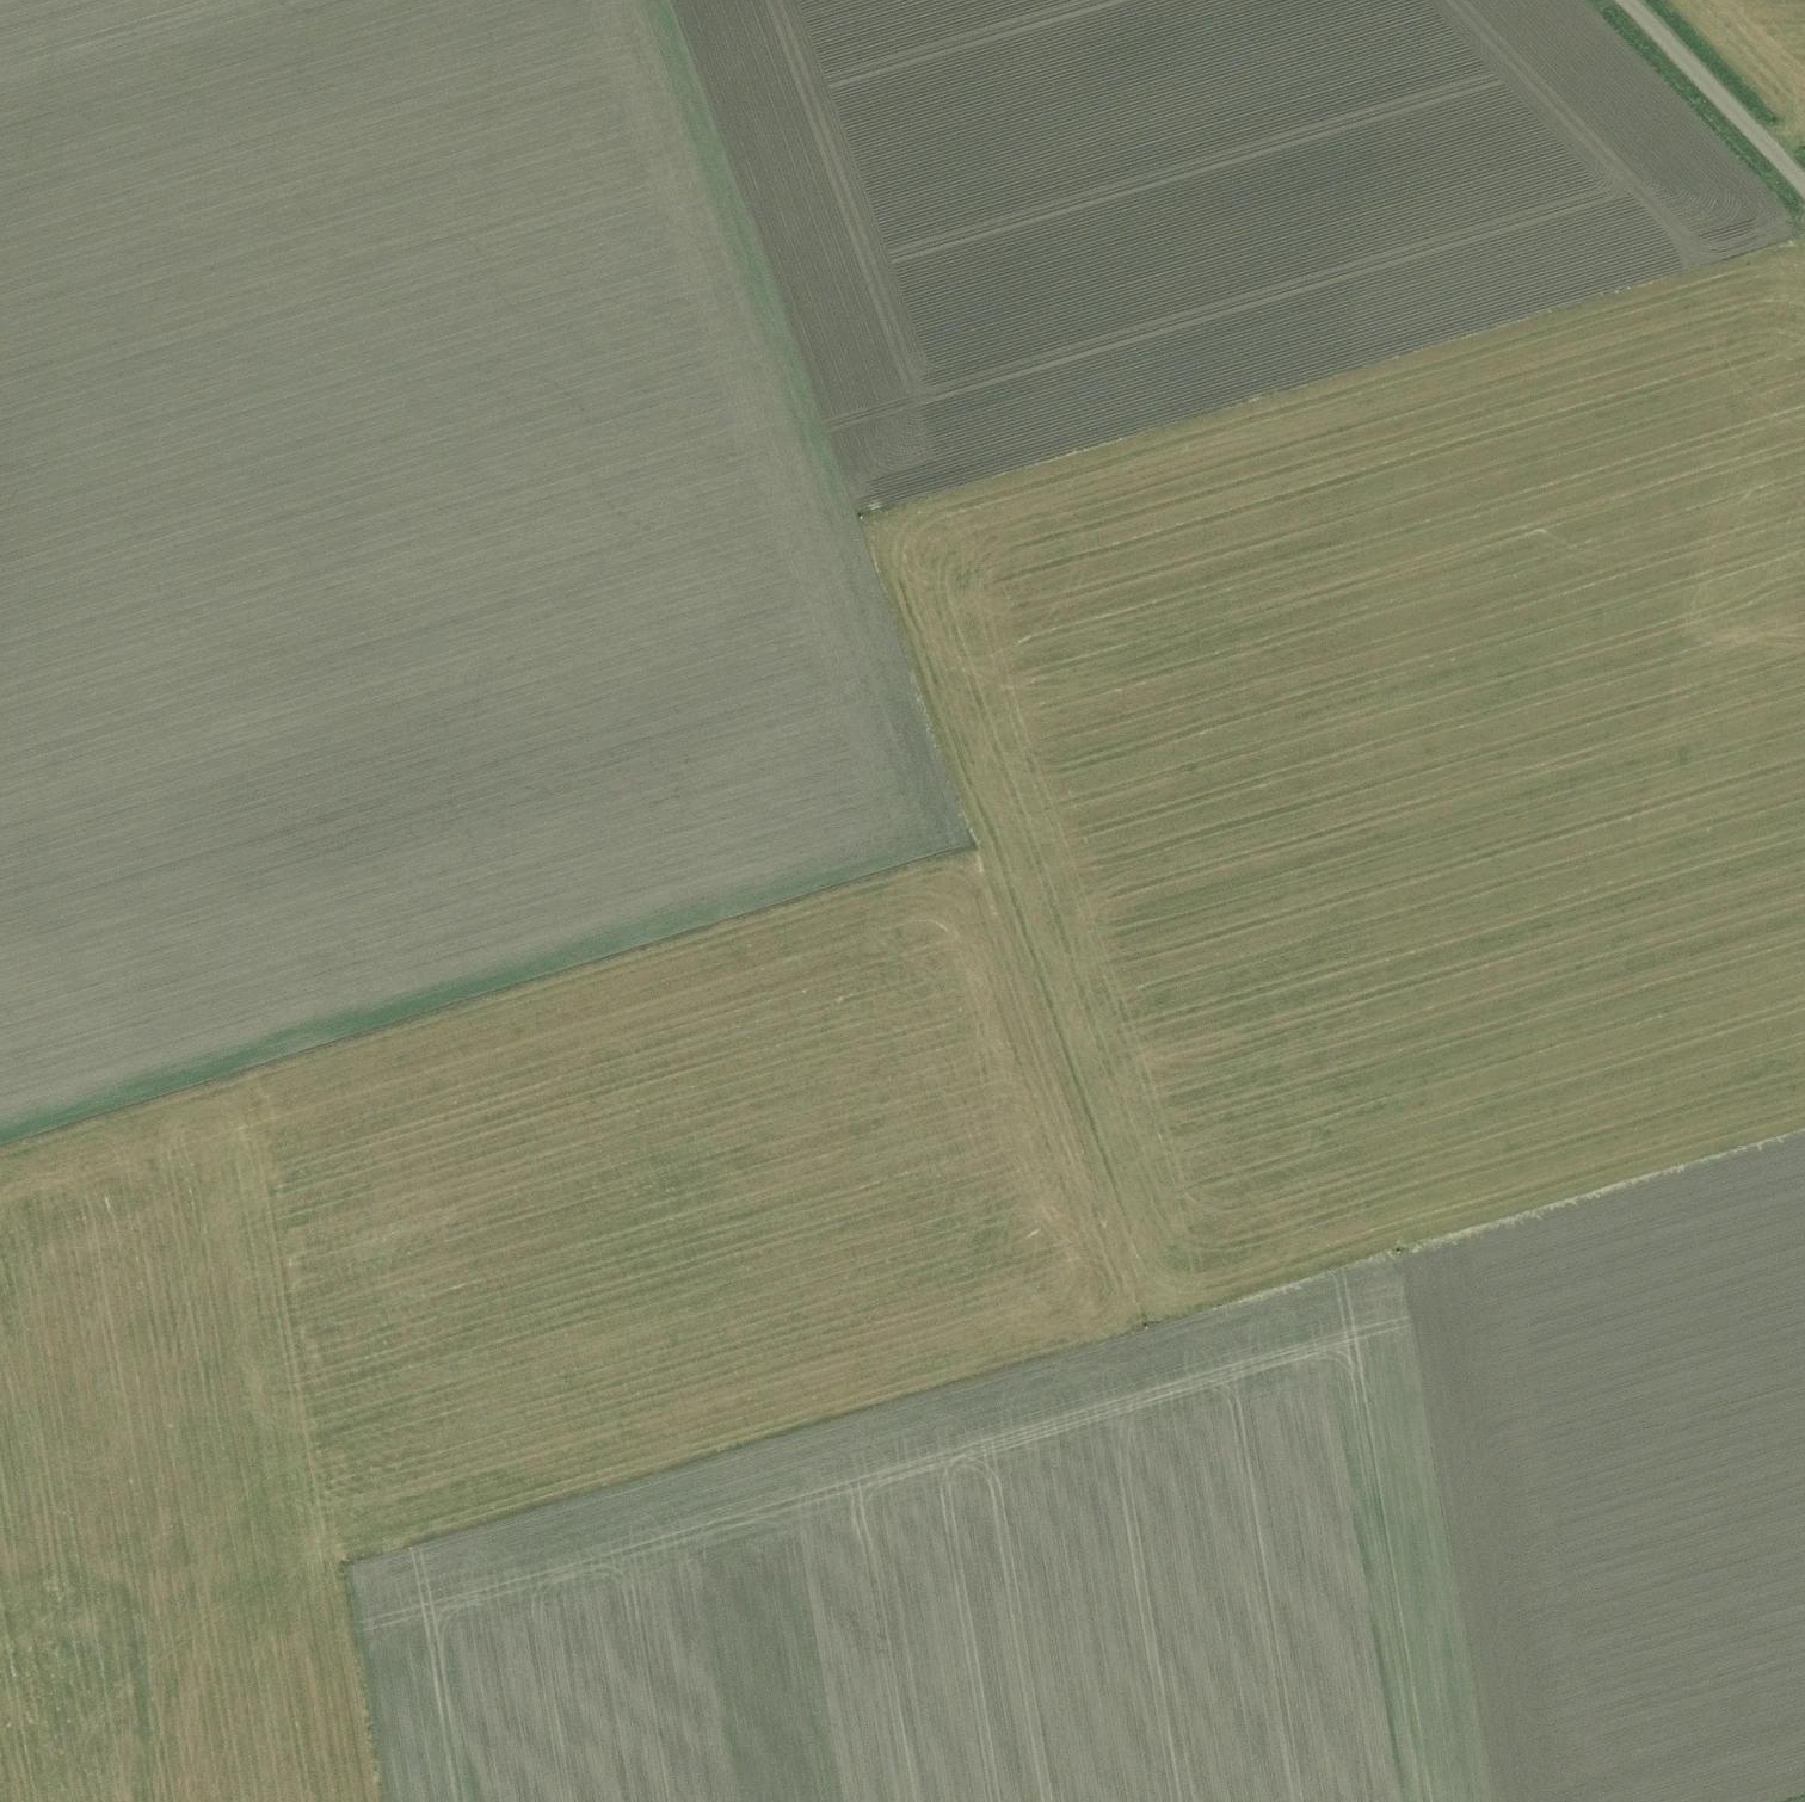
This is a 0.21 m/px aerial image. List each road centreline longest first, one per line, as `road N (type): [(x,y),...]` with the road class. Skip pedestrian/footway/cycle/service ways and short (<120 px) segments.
road 1 (unclassified): [(1804,186),(1627,0)]

